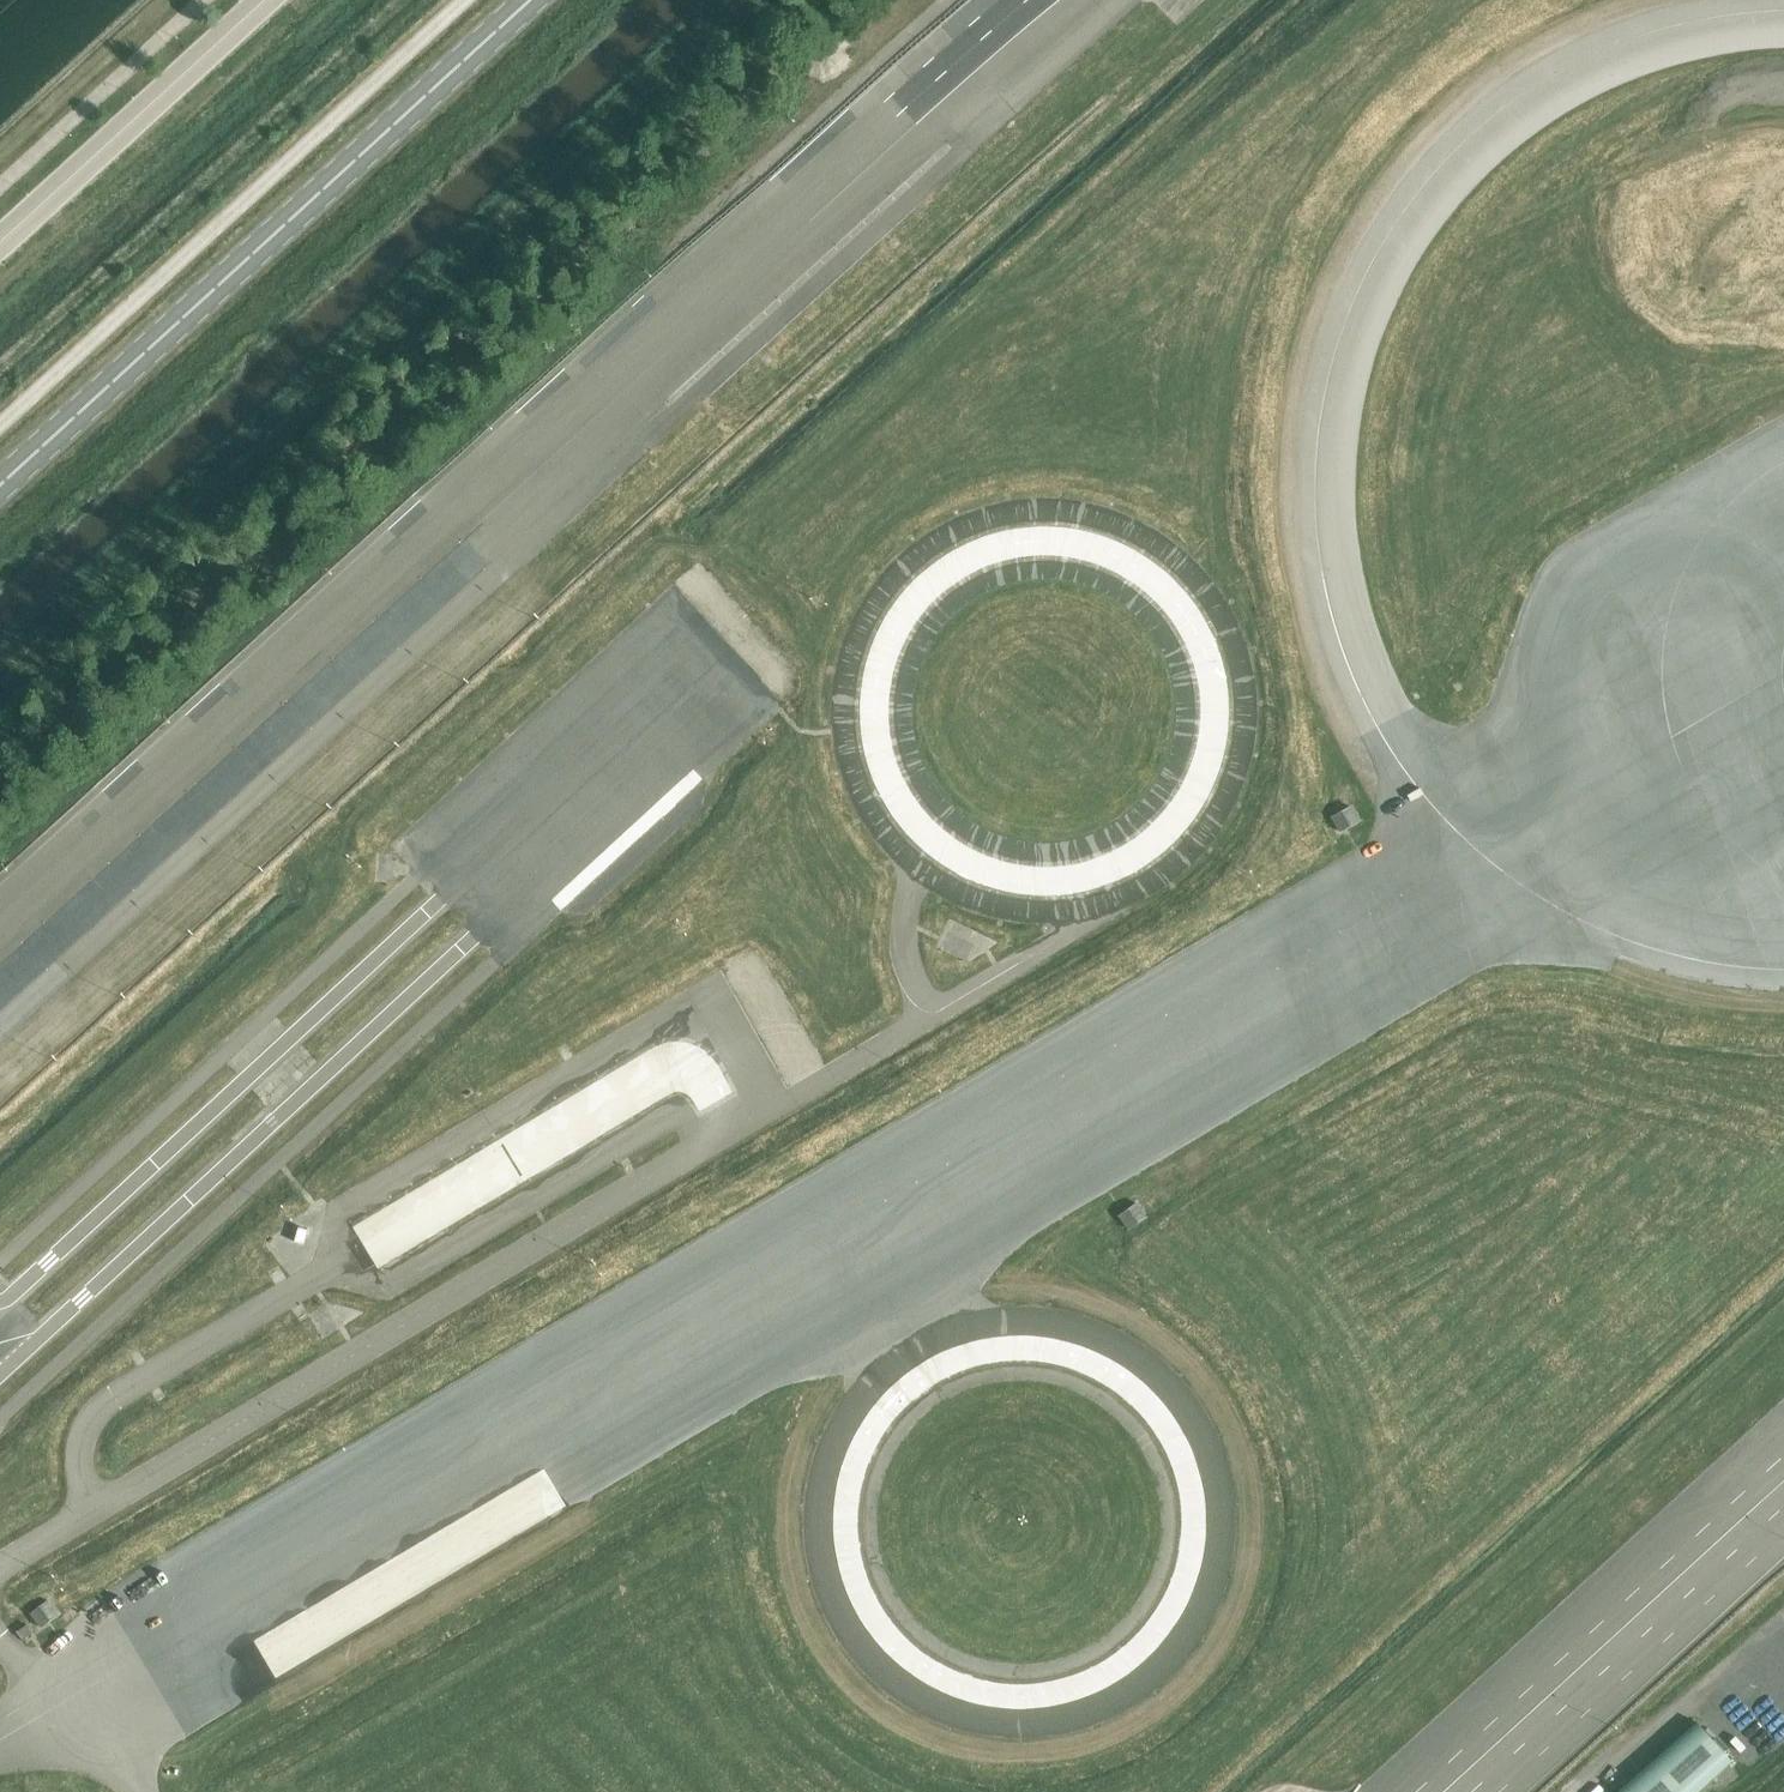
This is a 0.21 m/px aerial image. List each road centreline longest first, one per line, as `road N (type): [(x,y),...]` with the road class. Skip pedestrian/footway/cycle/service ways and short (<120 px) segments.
road 1 (secondary): [(0,484),(528,0)]
road 2 (track): [(1783,313),(1715,321),(1676,314),(1634,283),(1625,242),(1631,188),(1656,165),(1736,137),(1783,134)]
road 3 (unclassified): [(0,253),(274,0)]

